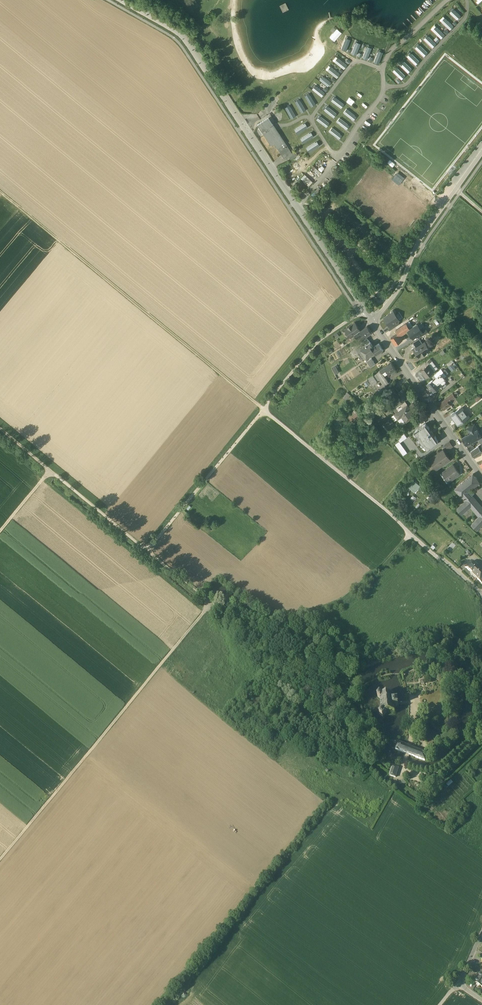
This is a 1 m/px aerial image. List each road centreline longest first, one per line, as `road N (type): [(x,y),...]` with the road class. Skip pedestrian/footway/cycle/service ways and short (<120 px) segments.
road 1 (track): [(0,193),(262,409),(145,549)]
road 2 (residential): [(365,310),(315,343),(262,409),(481,593)]
road 3 (track): [(145,549),(205,598),(204,609),(0,855)]
road 4 (residential): [(365,310),(185,40),(122,0)]
road 5 (track): [(205,598),(241,626),(330,607),(409,530)]
road 6 (unclassified): [(372,320),(481,153)]
road 7 (residential): [(481,475),(372,320)]
road 8 (track): [(0,428),(145,549)]

